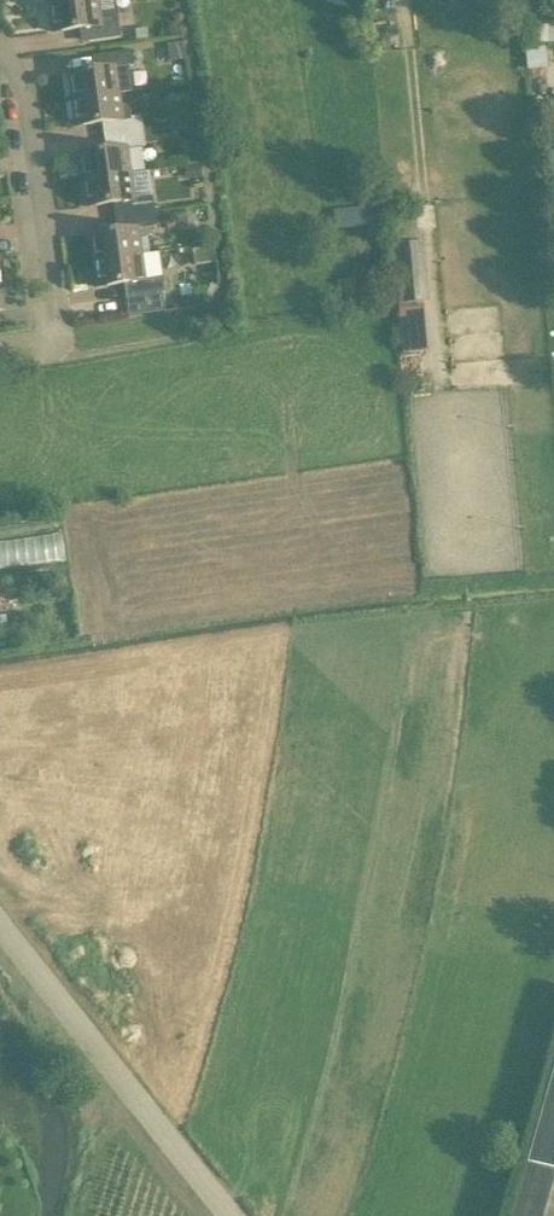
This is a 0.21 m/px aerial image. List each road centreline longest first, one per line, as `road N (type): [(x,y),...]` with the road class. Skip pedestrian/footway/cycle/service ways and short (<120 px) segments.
road 1 (residential): [(40,383),(218,360),(247,597)]
road 2 (unclassified): [(233,1215),(0,925)]
road 3 (residential): [(35,353),(55,342),(59,316),(21,84),(0,48)]

